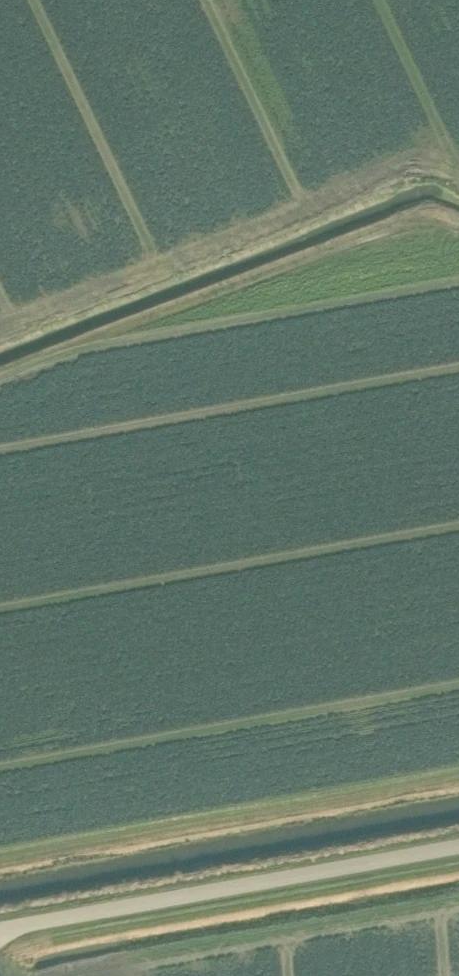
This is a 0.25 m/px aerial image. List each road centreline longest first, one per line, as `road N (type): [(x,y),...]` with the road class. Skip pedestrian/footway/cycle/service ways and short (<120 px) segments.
road 1 (unclassified): [(458,845),(0,928)]

